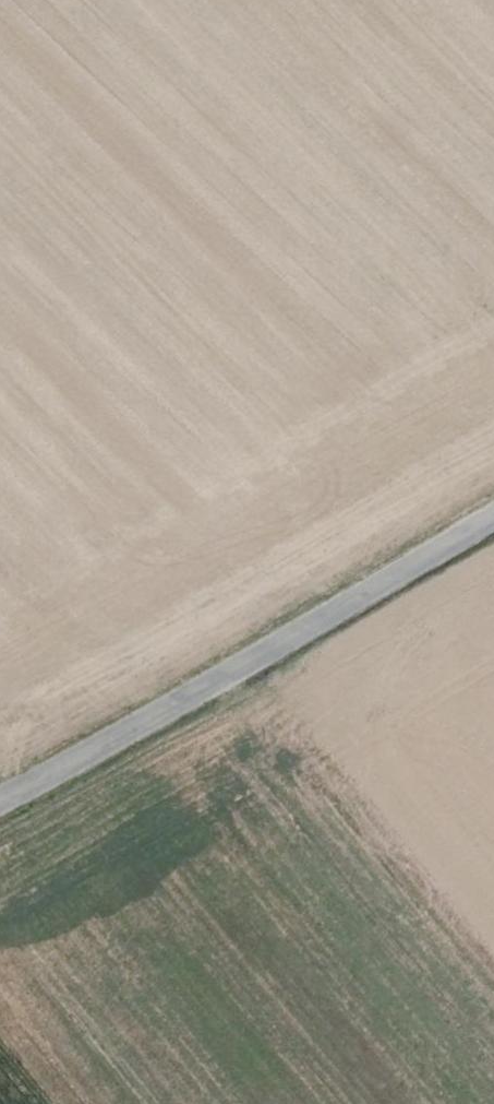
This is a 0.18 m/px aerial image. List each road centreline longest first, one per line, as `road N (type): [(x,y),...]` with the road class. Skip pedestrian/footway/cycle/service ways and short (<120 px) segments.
road 1 (unclassified): [(0,792),(493,519)]

